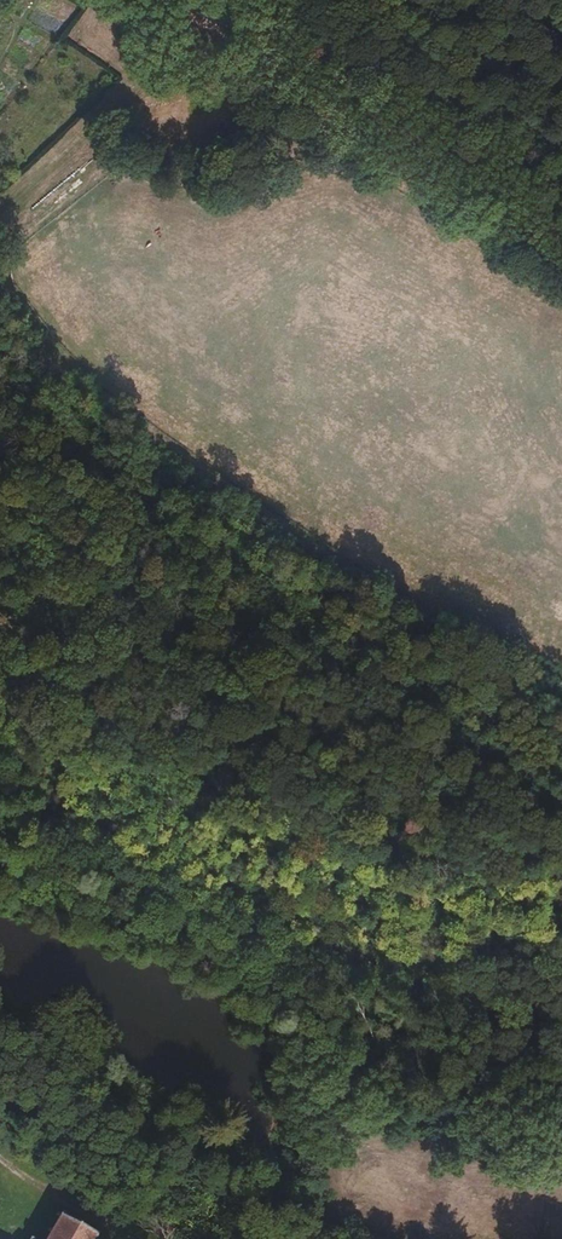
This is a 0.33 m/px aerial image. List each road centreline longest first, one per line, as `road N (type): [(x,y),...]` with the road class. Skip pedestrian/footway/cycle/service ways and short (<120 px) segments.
road 1 (track): [(0,772),(74,844),(221,924),(385,994),(462,1012),(561,990)]
road 2 (track): [(165,0),(561,223)]

